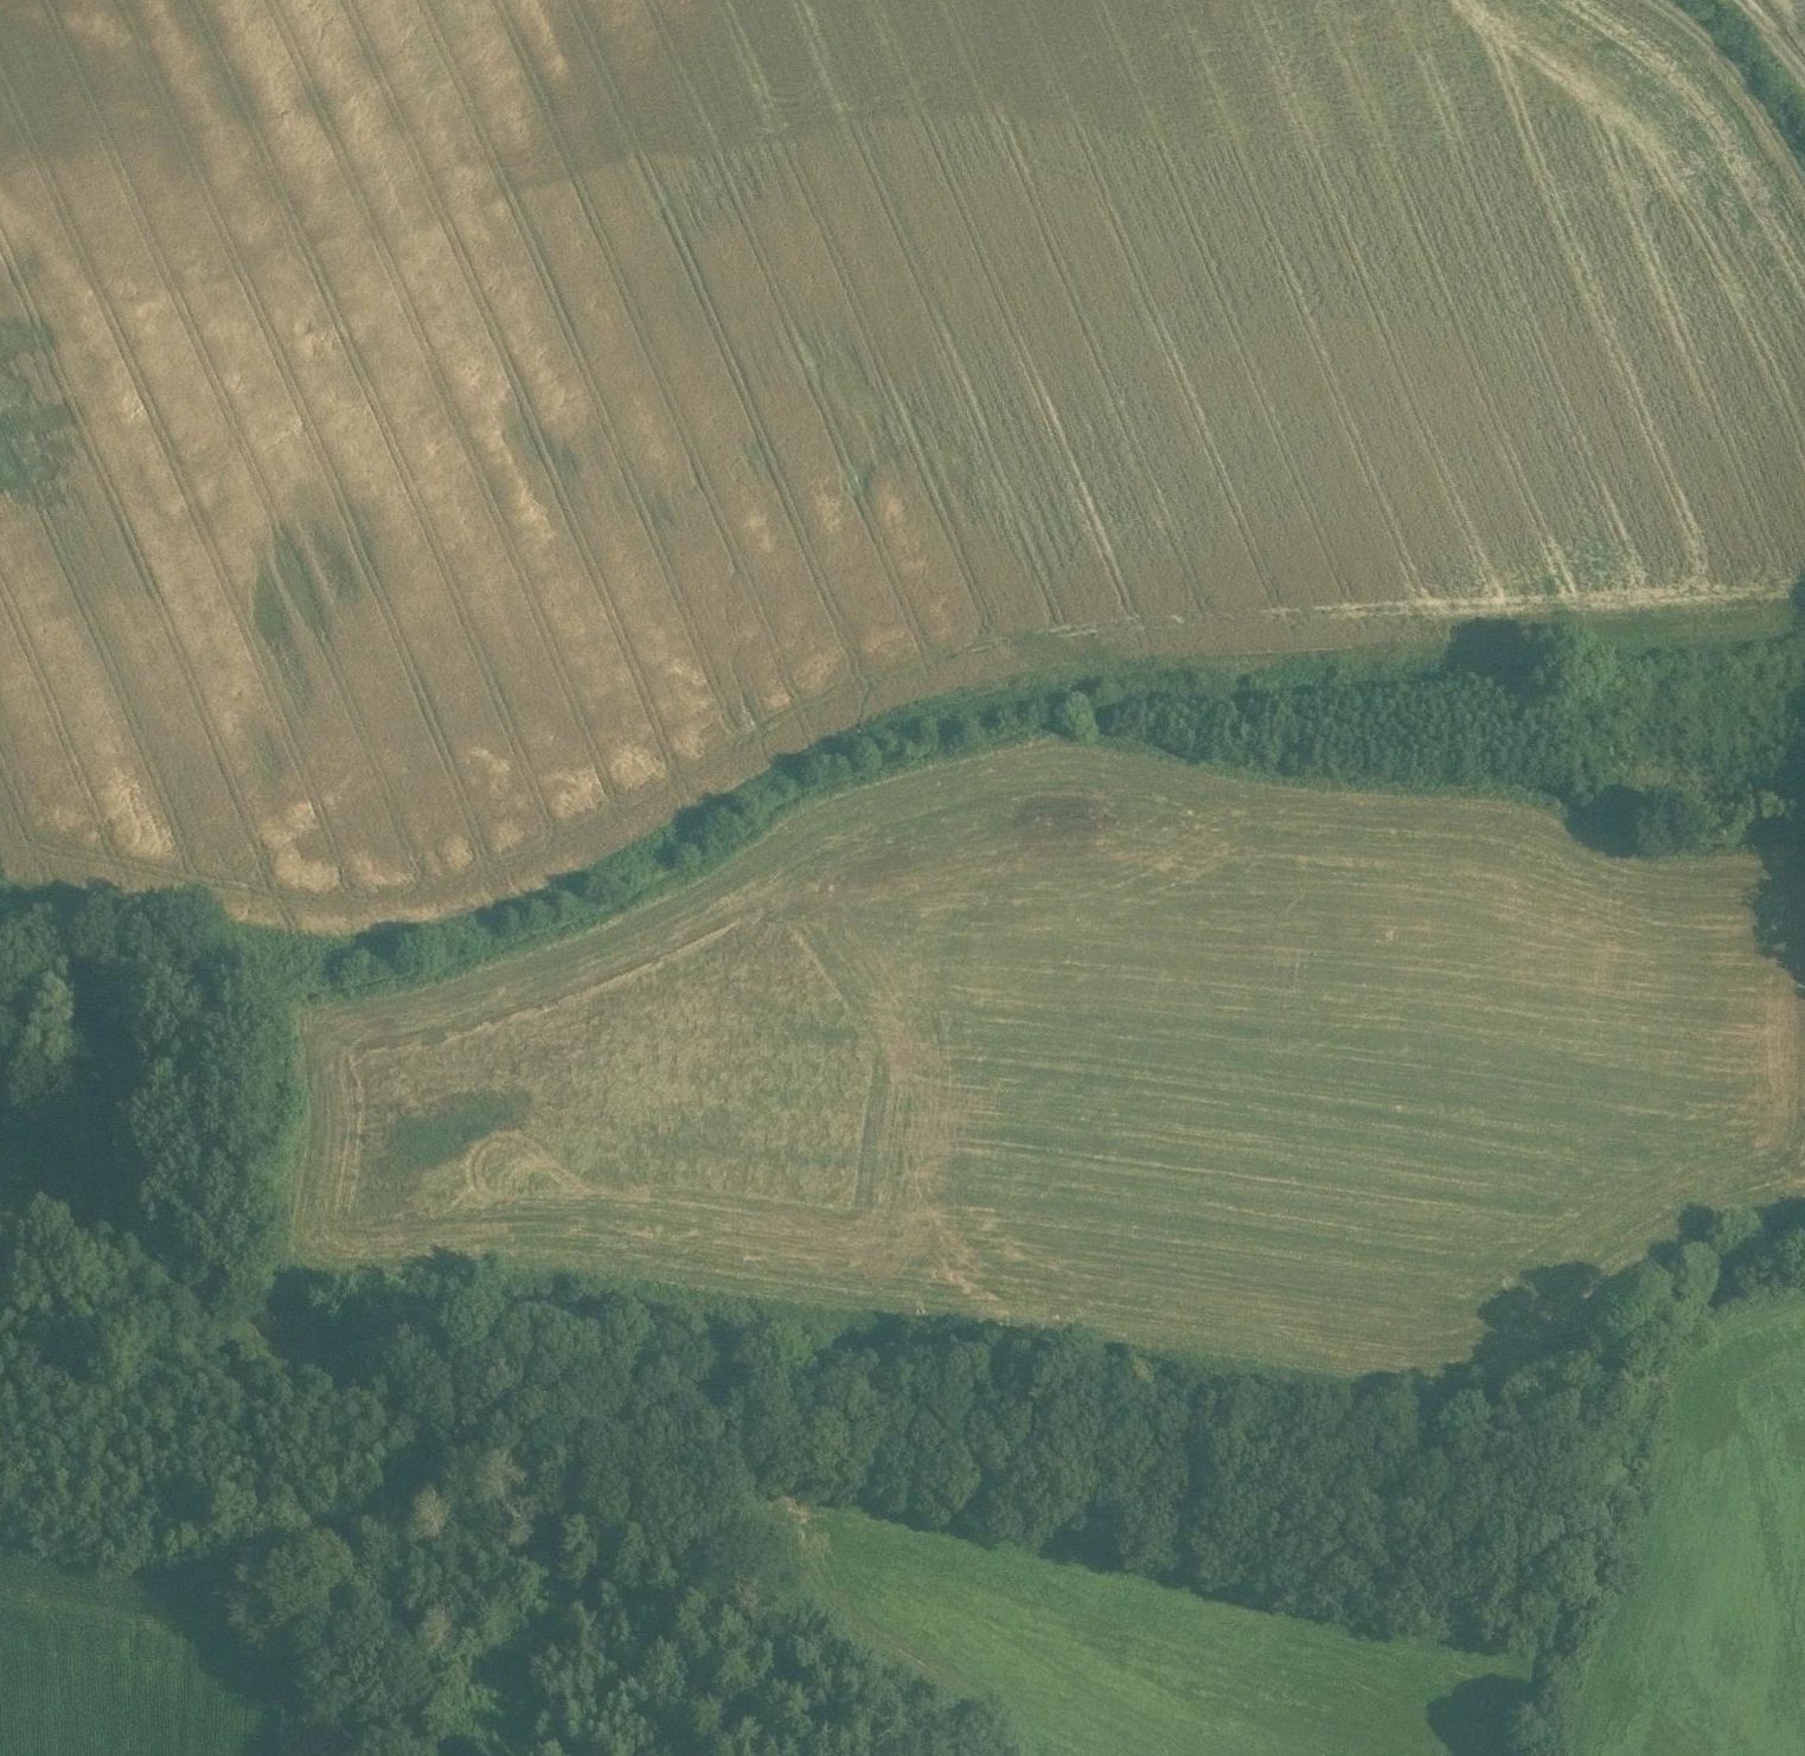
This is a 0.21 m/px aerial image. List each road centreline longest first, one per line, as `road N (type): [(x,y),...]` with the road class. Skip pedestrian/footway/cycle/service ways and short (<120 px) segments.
road 1 (track): [(228,925),(317,944),(505,902),(594,866),(866,725),(1041,675),(1177,660),(1804,630)]
road 2 (track): [(1654,0),(1708,43),(1750,90),(1804,181)]

